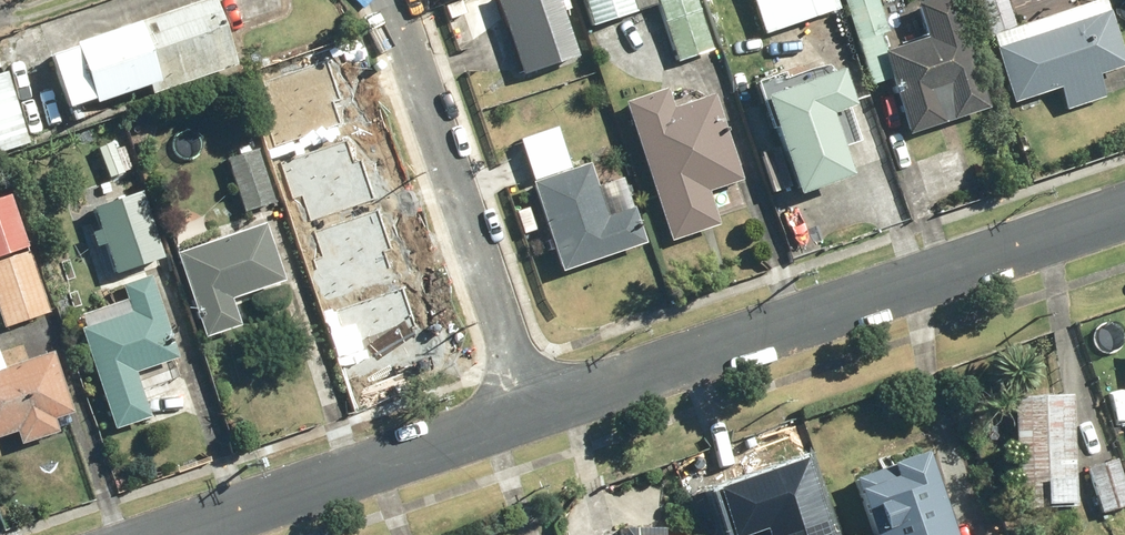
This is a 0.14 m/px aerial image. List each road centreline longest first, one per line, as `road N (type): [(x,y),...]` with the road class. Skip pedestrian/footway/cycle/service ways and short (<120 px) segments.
road 1 (residential): [(1124,207),(524,409)]
road 2 (residential): [(524,409),(387,0)]
road 3 (residential): [(524,409),(180,534)]

